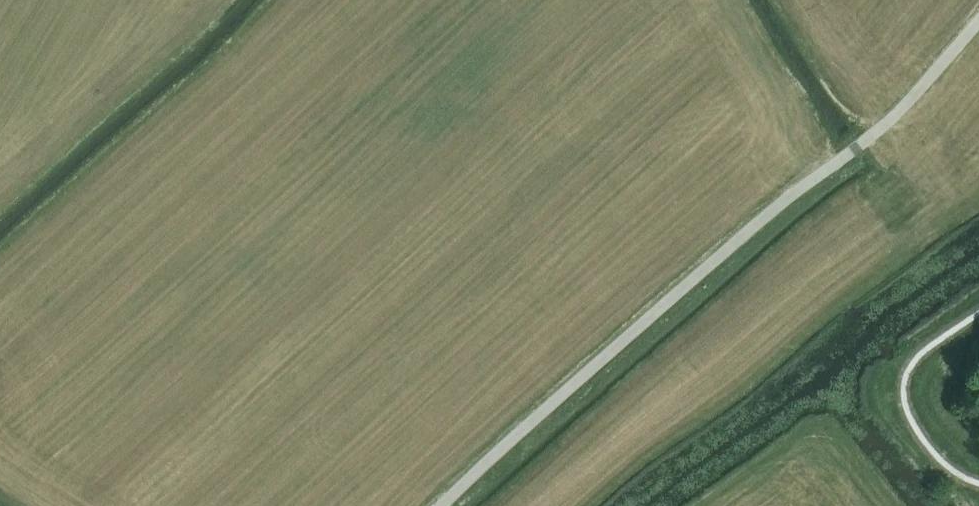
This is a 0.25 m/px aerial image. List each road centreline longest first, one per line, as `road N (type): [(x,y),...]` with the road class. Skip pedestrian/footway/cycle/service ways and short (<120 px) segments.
road 1 (unclassified): [(441,505),(764,221),(875,135),(978,20)]

